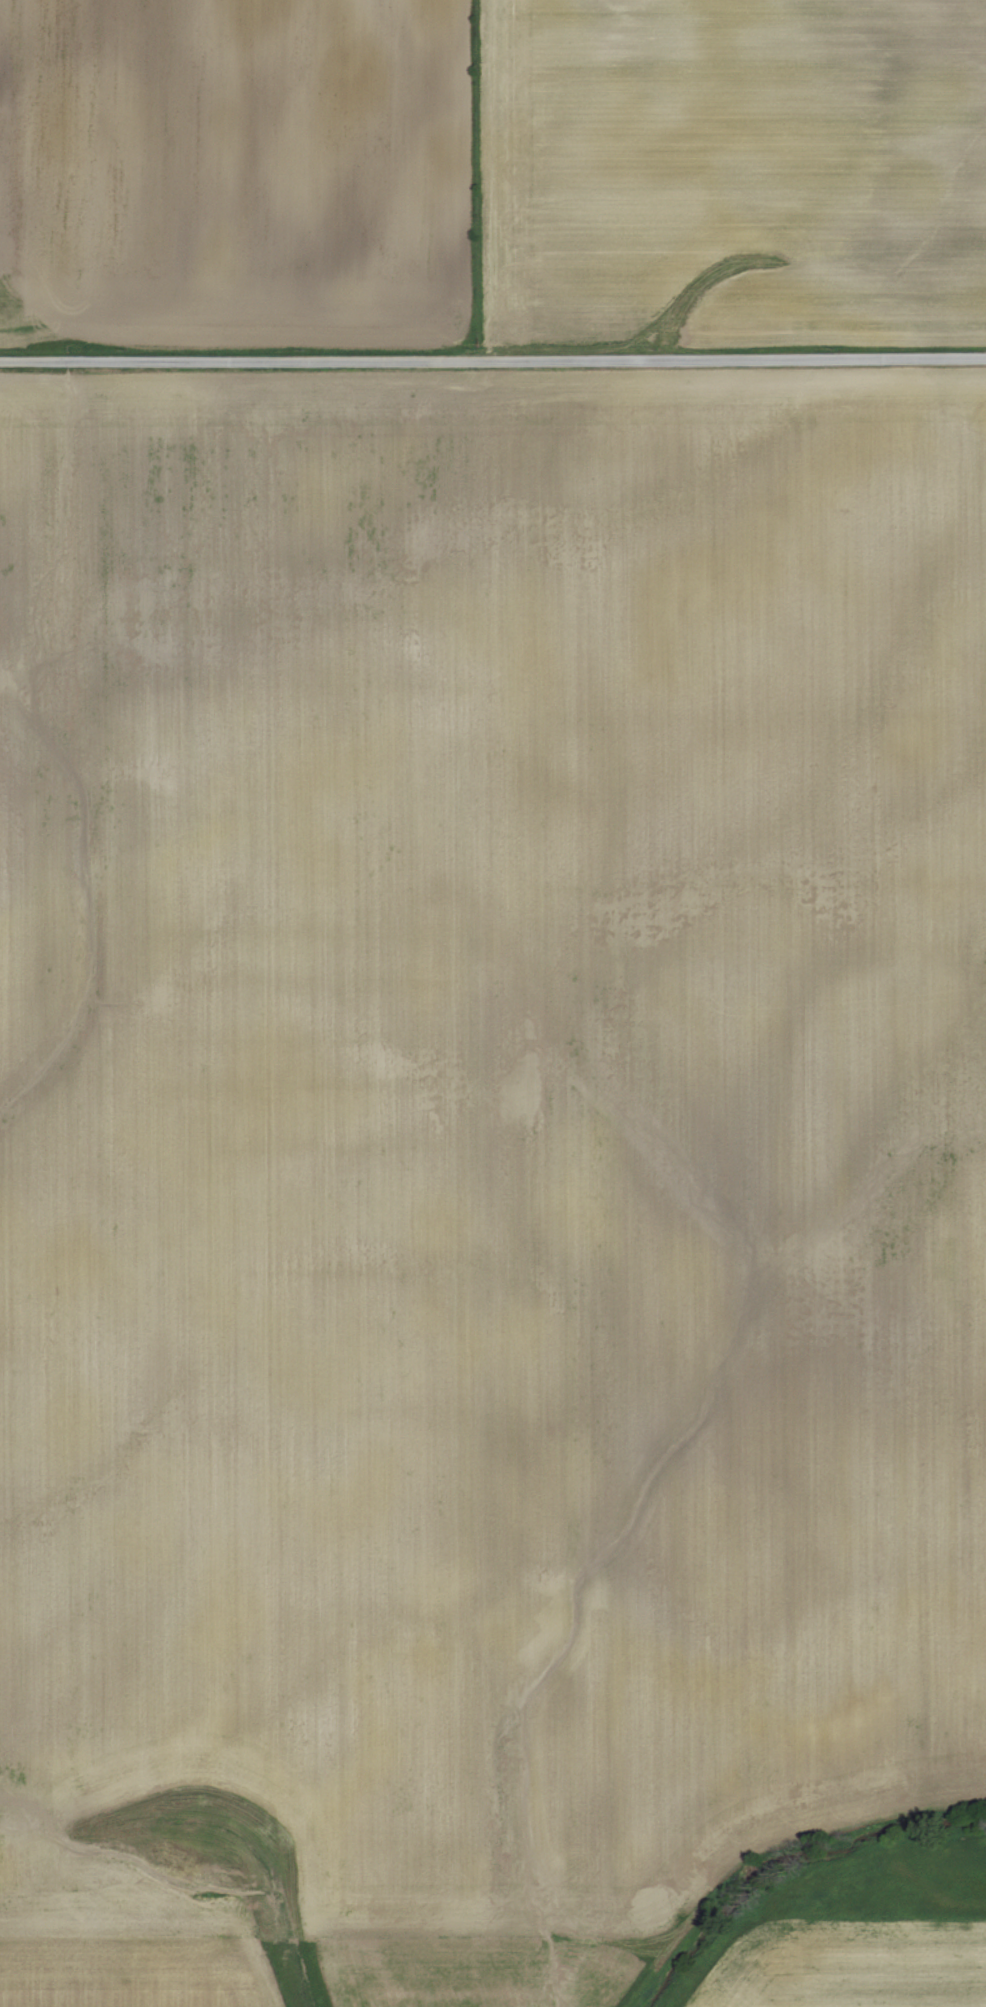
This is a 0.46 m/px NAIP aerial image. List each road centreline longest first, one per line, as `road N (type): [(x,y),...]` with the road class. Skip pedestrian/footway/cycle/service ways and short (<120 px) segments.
road 1 (residential): [(0,362),(985,355)]

